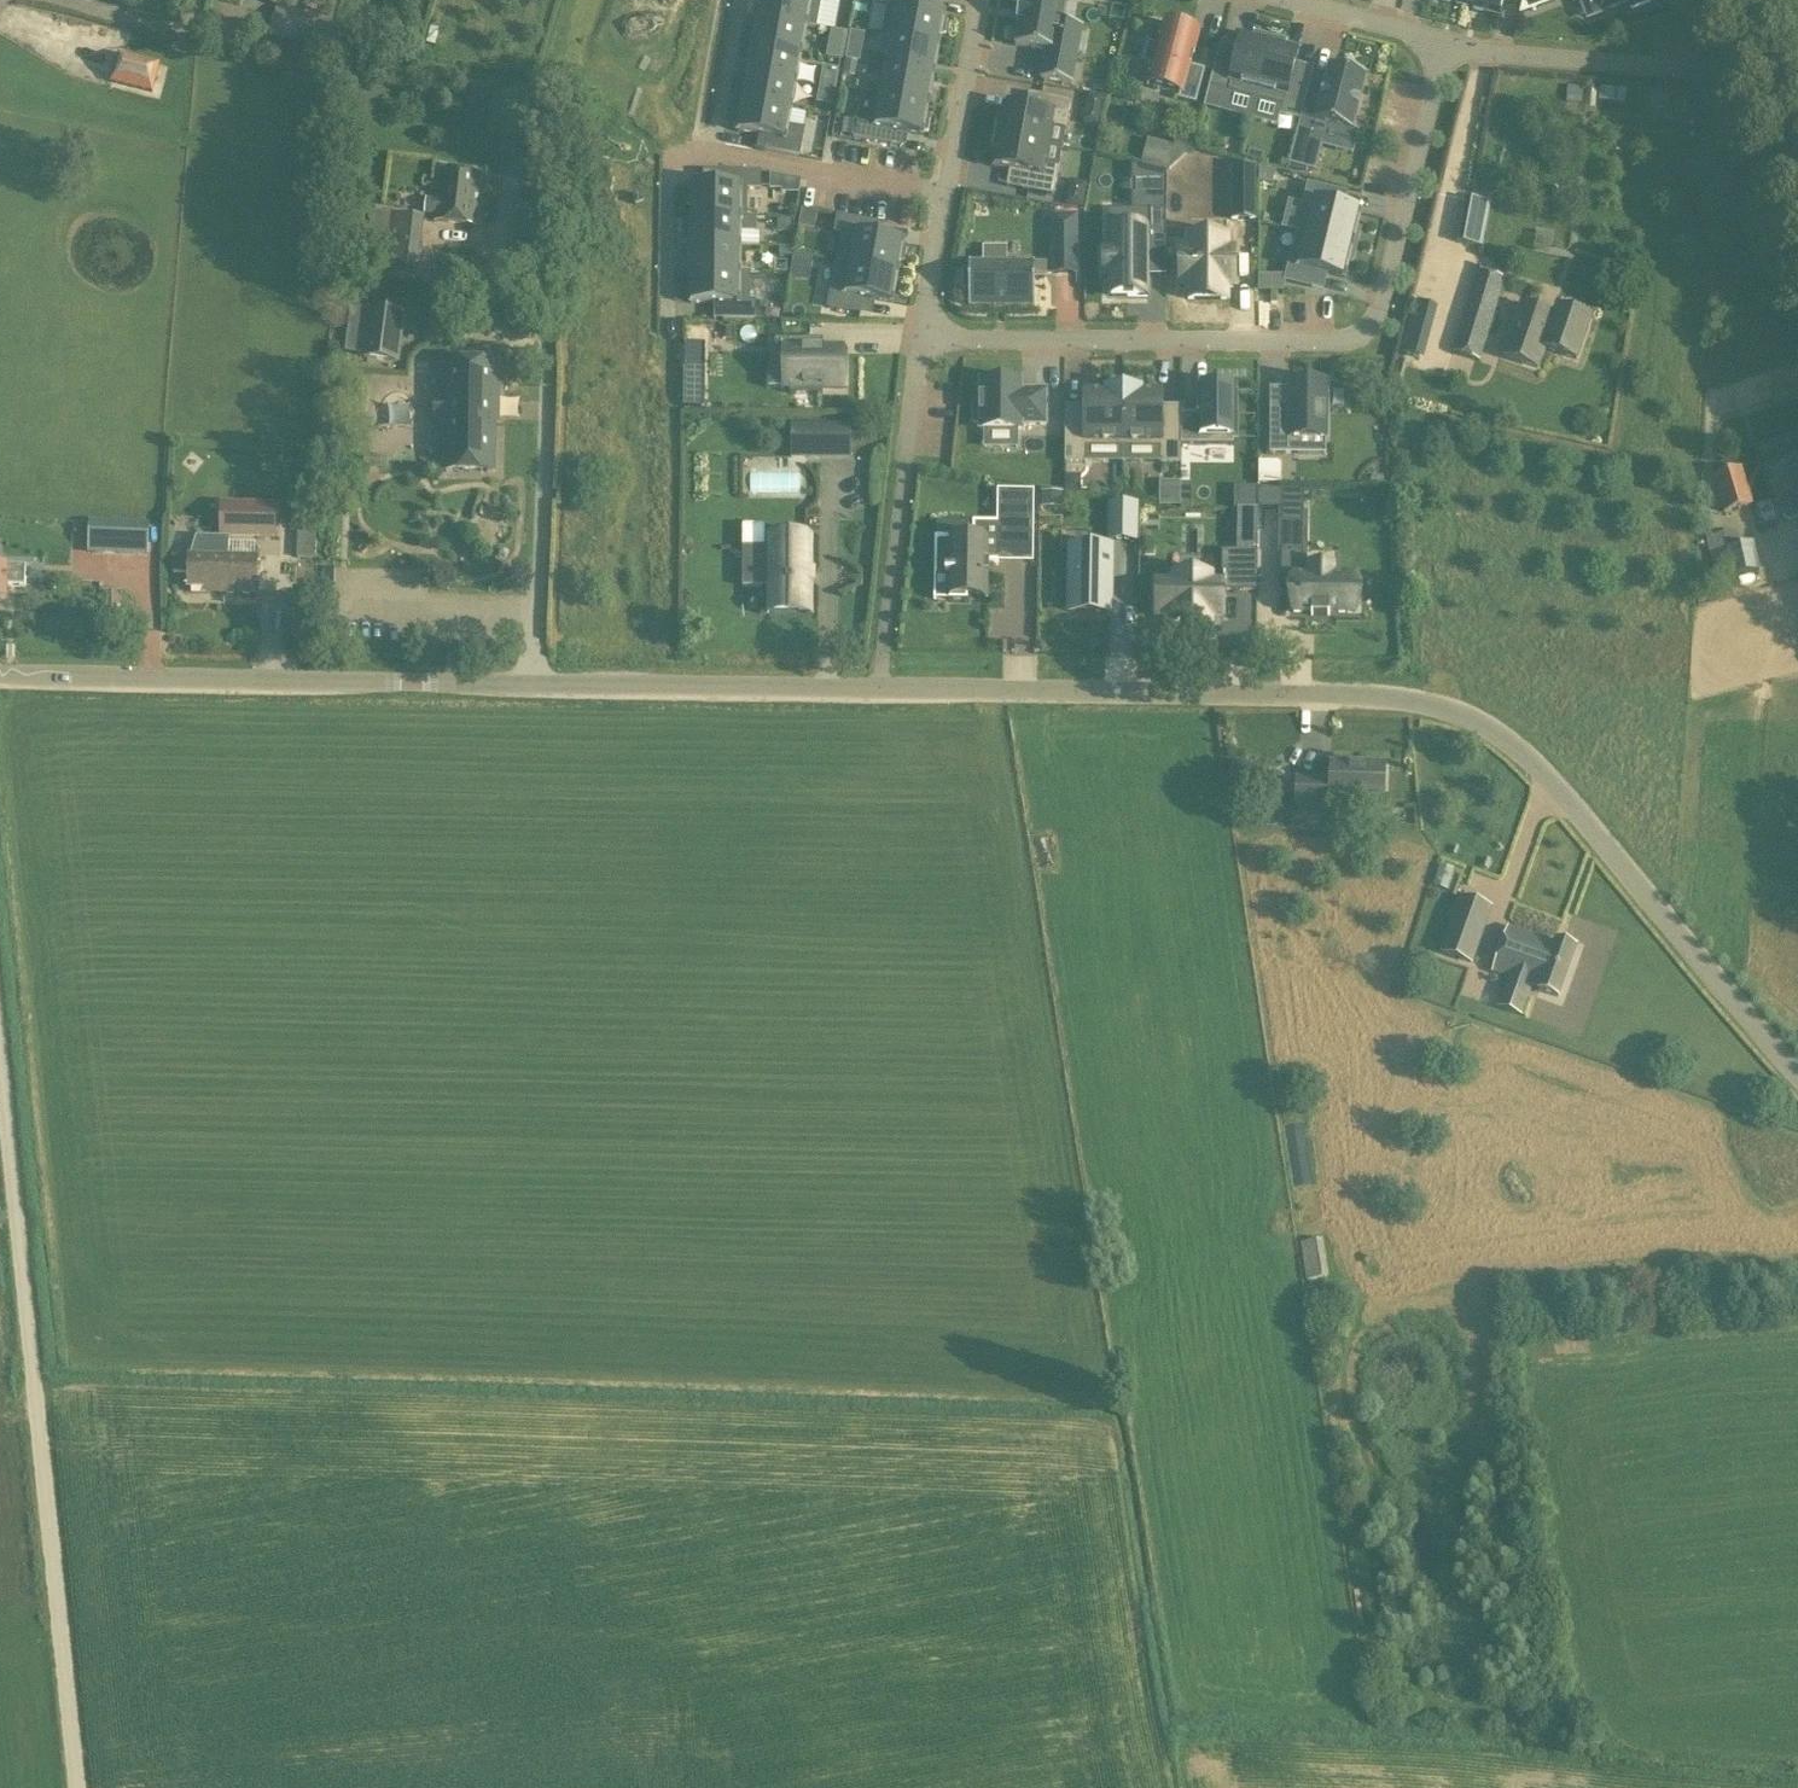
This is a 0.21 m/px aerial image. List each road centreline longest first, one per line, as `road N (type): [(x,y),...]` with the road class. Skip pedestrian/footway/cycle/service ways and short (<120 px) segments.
road 1 (unclassified): [(1797,1074),(1548,779),(1477,722),(1433,706),(1298,694),(0,675)]
road 2 (residential): [(921,340),(1338,342),(1365,331),(1379,311),(1444,42)]
road 3 (track): [(77,1787),(0,1062)]
road 4 (residential): [(1747,72),(1511,56),(1444,42)]
road 5 (unclassified): [(62,0),(316,55)]
road 6 (residential): [(946,196),(712,157)]
road 7 (residential): [(712,157),(672,157),(667,323)]
road 8 (residential): [(946,196),(980,0)]
road 9 (residential): [(1444,42),(1281,0)]
road 10 (residential): [(740,0),(712,157)]
road 11 (track): [(721,0),(697,157)]
road 12 (unclassified): [(1797,214),(1747,72)]
road 13 (residential): [(921,340),(946,196)]

